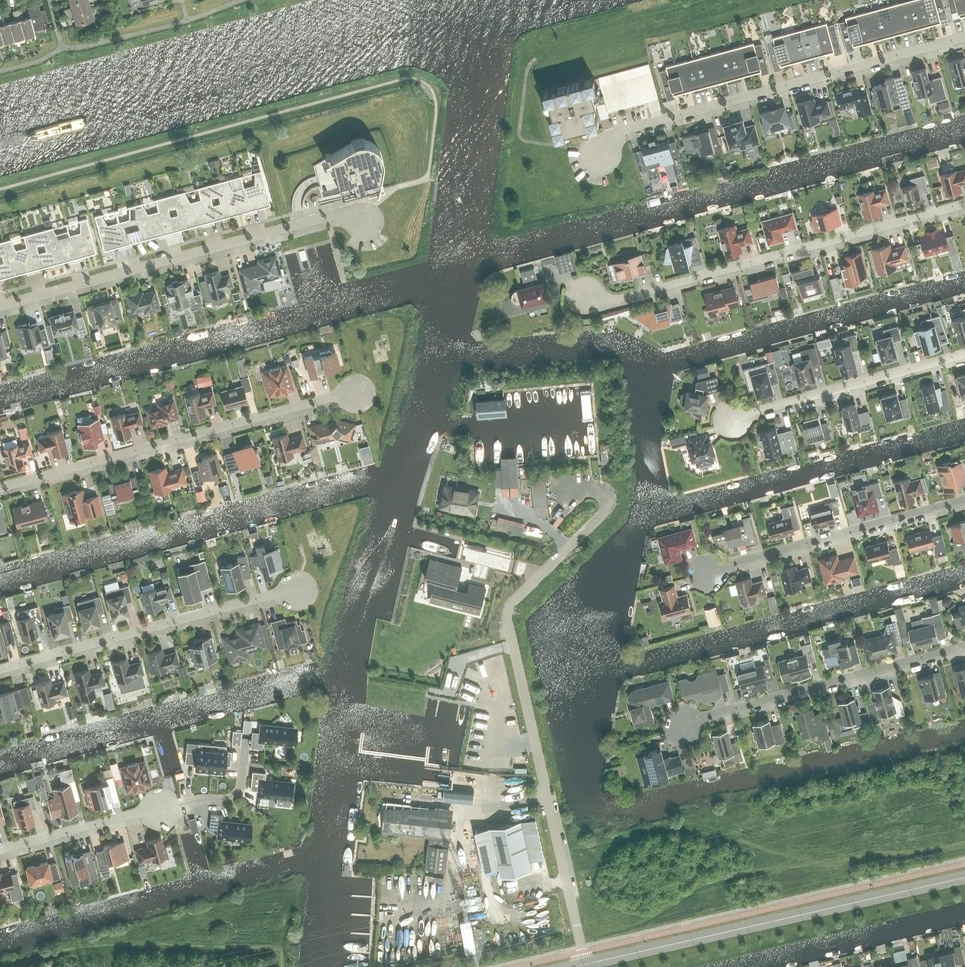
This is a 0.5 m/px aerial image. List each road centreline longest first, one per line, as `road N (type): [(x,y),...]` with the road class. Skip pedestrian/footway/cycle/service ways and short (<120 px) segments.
road 1 (unclassified): [(585,964),(507,618),(513,602),(608,504),(596,490),(557,494)]
road 2 (residential): [(964,204),(615,299),(586,296)]
road 3 (tertiary): [(585,964),(964,878)]
road 4 (residential): [(964,37),(628,129),(601,154)]
road 5 (residential): [(0,487),(357,393)]
road 6 (residential): [(0,306),(352,214)]
road 7 (residential): [(0,669),(299,591)]
road 8 (residential): [(964,646),(684,725)]
road 9 (residential): [(964,500),(709,573)]
road 10 (residential): [(964,354),(733,420)]
road 11 (residential): [(0,850),(160,810)]

